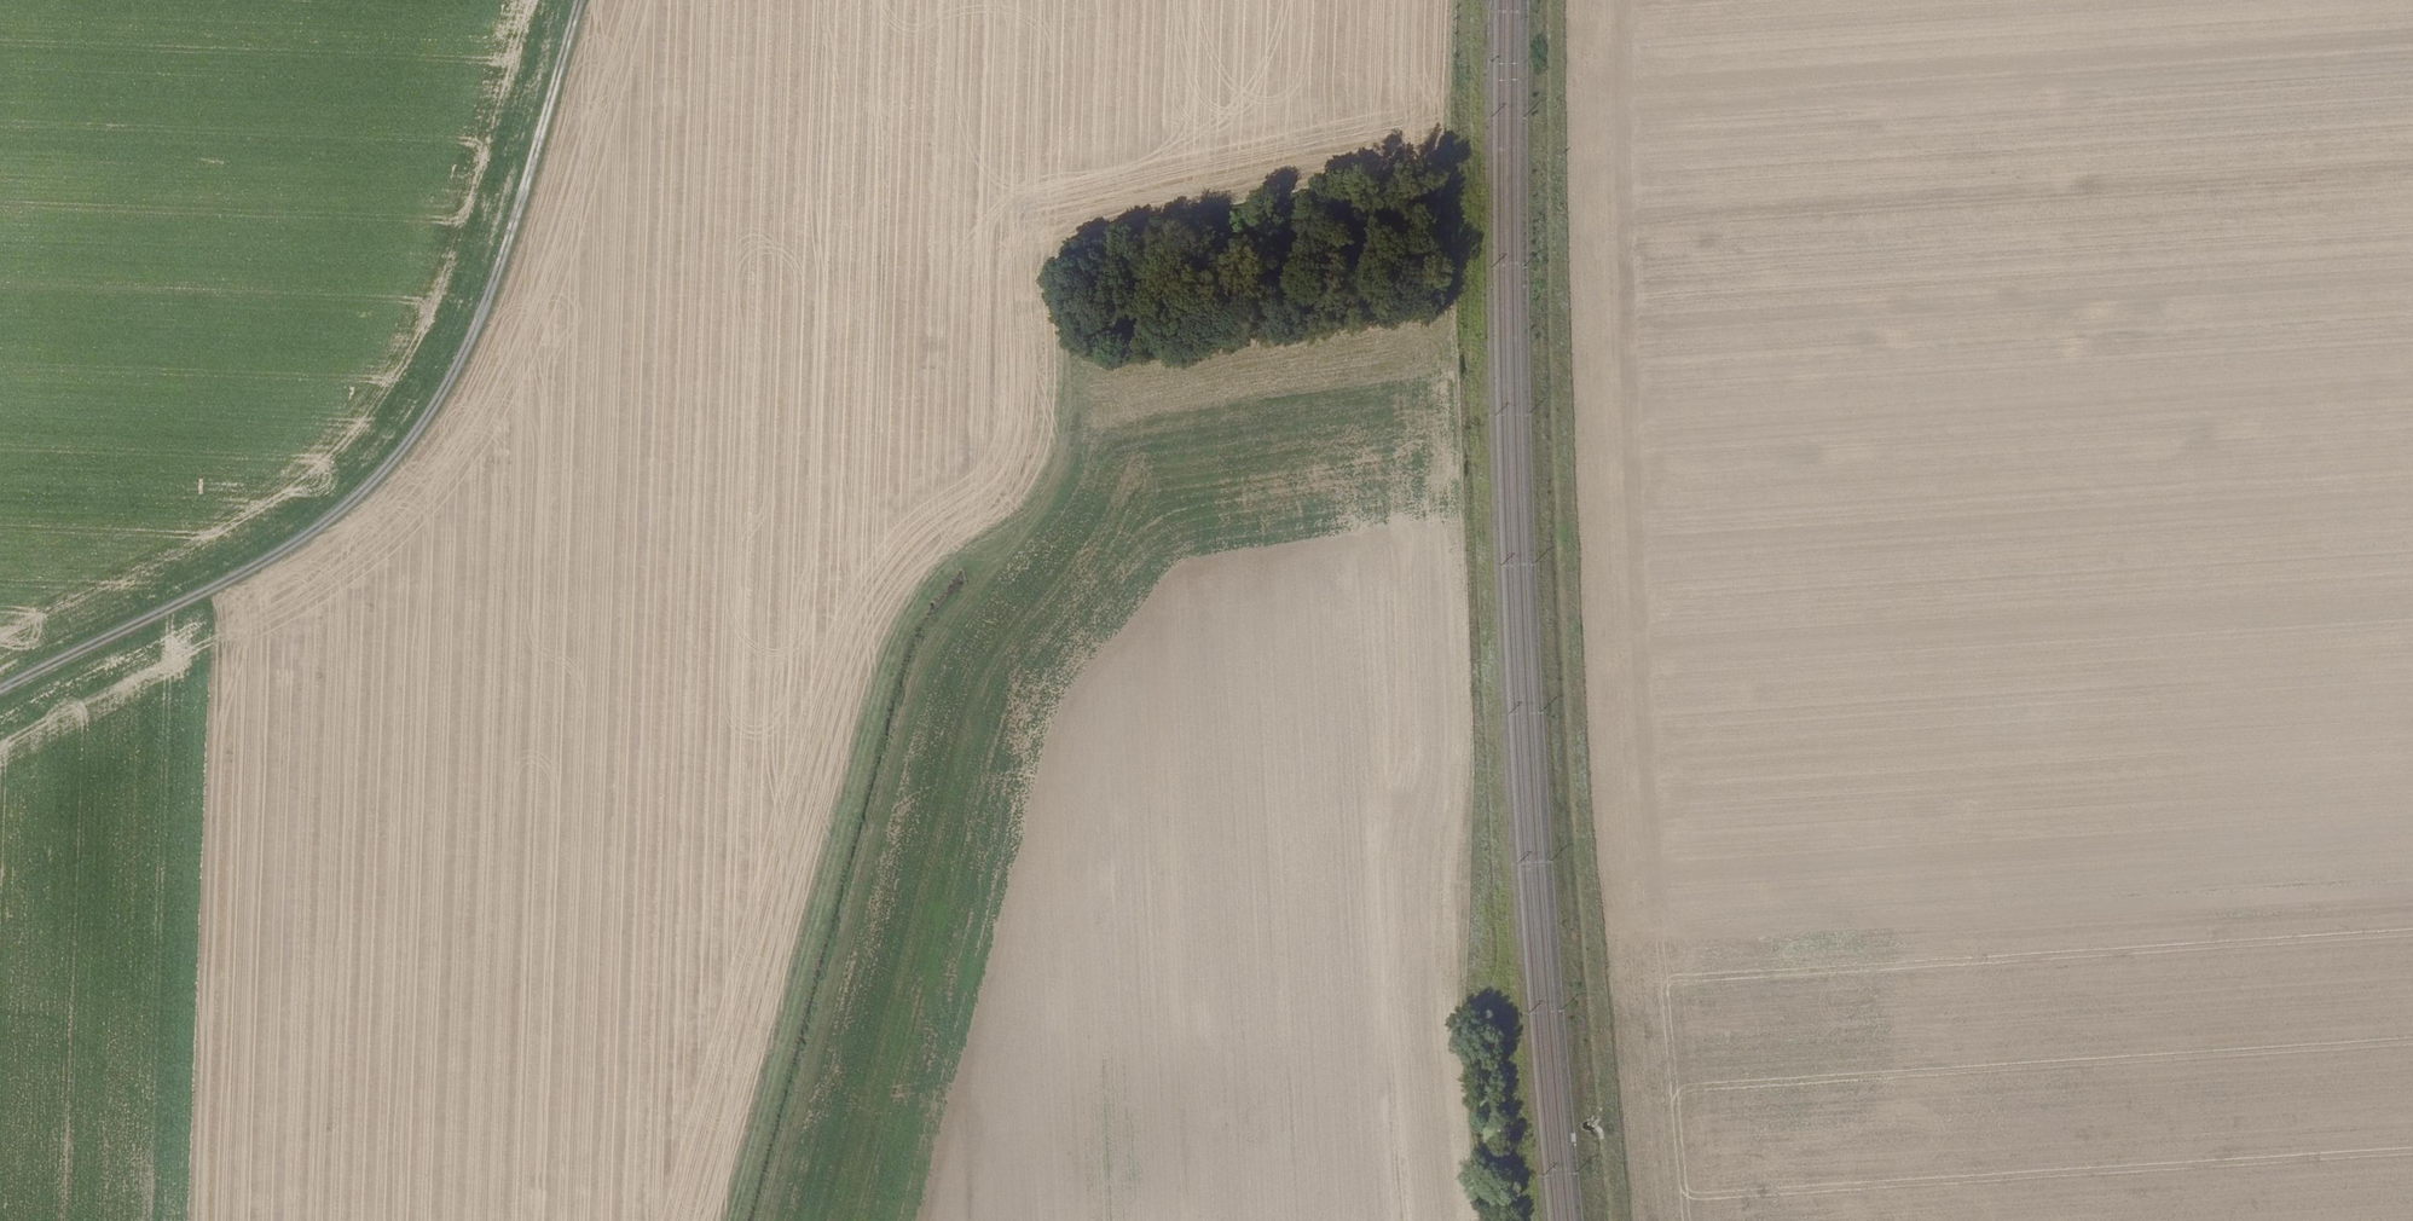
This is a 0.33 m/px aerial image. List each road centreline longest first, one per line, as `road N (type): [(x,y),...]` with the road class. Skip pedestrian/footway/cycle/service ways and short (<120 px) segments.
road 1 (track): [(0,694),(304,541),(406,449),(473,332),(533,170),(580,0)]

